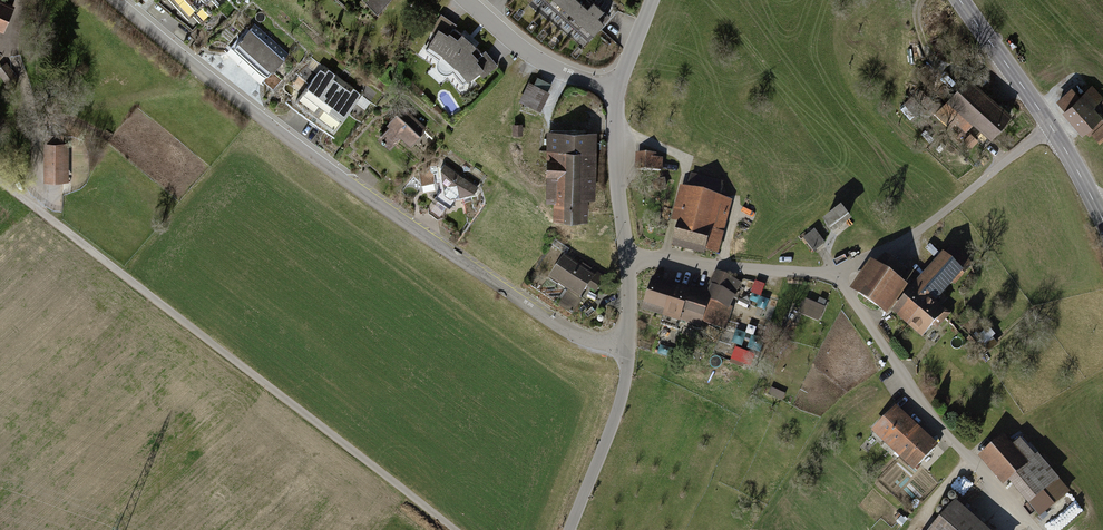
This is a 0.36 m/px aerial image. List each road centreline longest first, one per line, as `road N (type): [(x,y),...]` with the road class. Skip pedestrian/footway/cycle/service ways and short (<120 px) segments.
road 1 (residential): [(120,0),(382,209),(567,332),(628,353)]
road 2 (track): [(0,179),(456,529)]
road 3 (residential): [(829,276),(946,441),(1029,529)]
road 4 (residential): [(829,276),(951,209),(1050,126)]
road 5 (residential): [(628,259),(829,276)]
road 6 (track): [(21,195),(36,147),(10,38),(17,0)]
road 7 (unclassified): [(628,353),(617,412),(569,529)]
road 8 (residential): [(620,86),(568,74),(520,48),(467,0)]
road 9 (unclassified): [(620,86),(617,159),(628,259)]
road 10 (tertiary): [(1050,126),(959,0)]

